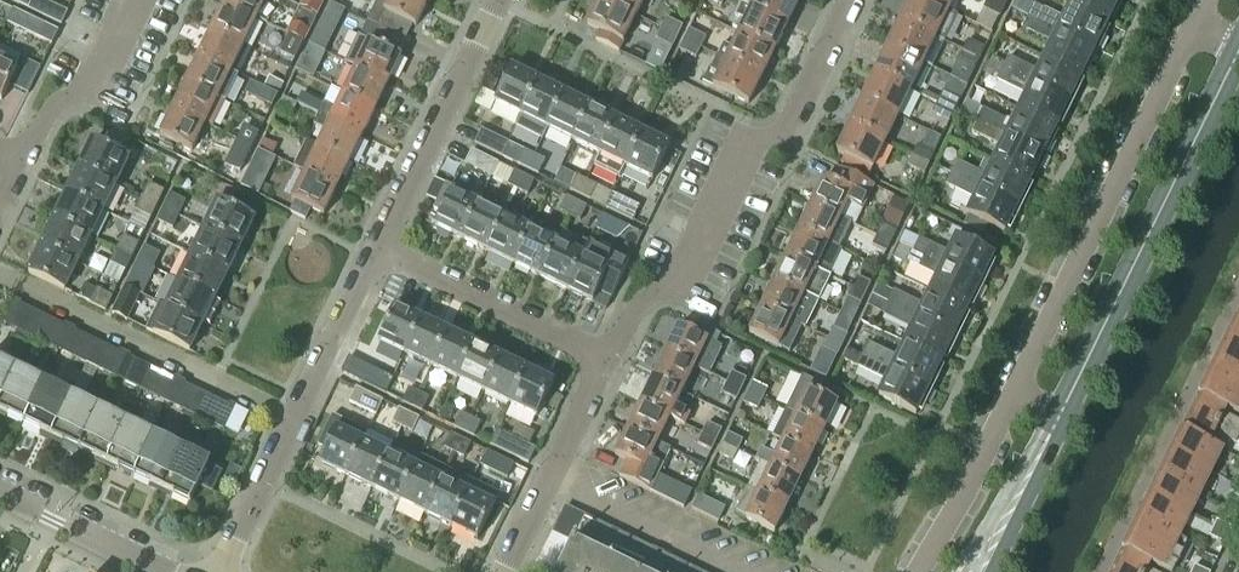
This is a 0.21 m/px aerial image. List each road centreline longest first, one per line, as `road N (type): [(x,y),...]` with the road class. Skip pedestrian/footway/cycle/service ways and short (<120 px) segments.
road 1 (residential): [(1015,399),(1196,29),(1238,50)]
road 2 (residential): [(842,0),(770,148),(749,152),(693,265),(660,286),(601,367)]
road 3 (tertiary): [(1061,422),(1238,55)]
road 4 (residential): [(226,571),(380,262)]
road 5 (residential): [(380,262),(501,0)]
road 6 (residential): [(601,367),(380,262)]
road 7 (residential): [(601,367),(506,571)]
road 8 (residential): [(19,162),(50,116),(106,72),(141,0)]
road 9 (residential): [(919,571),(1015,399)]
road 10 (tertiary): [(172,571),(0,494)]
road 11 (tertiary): [(982,571),(1061,422)]

